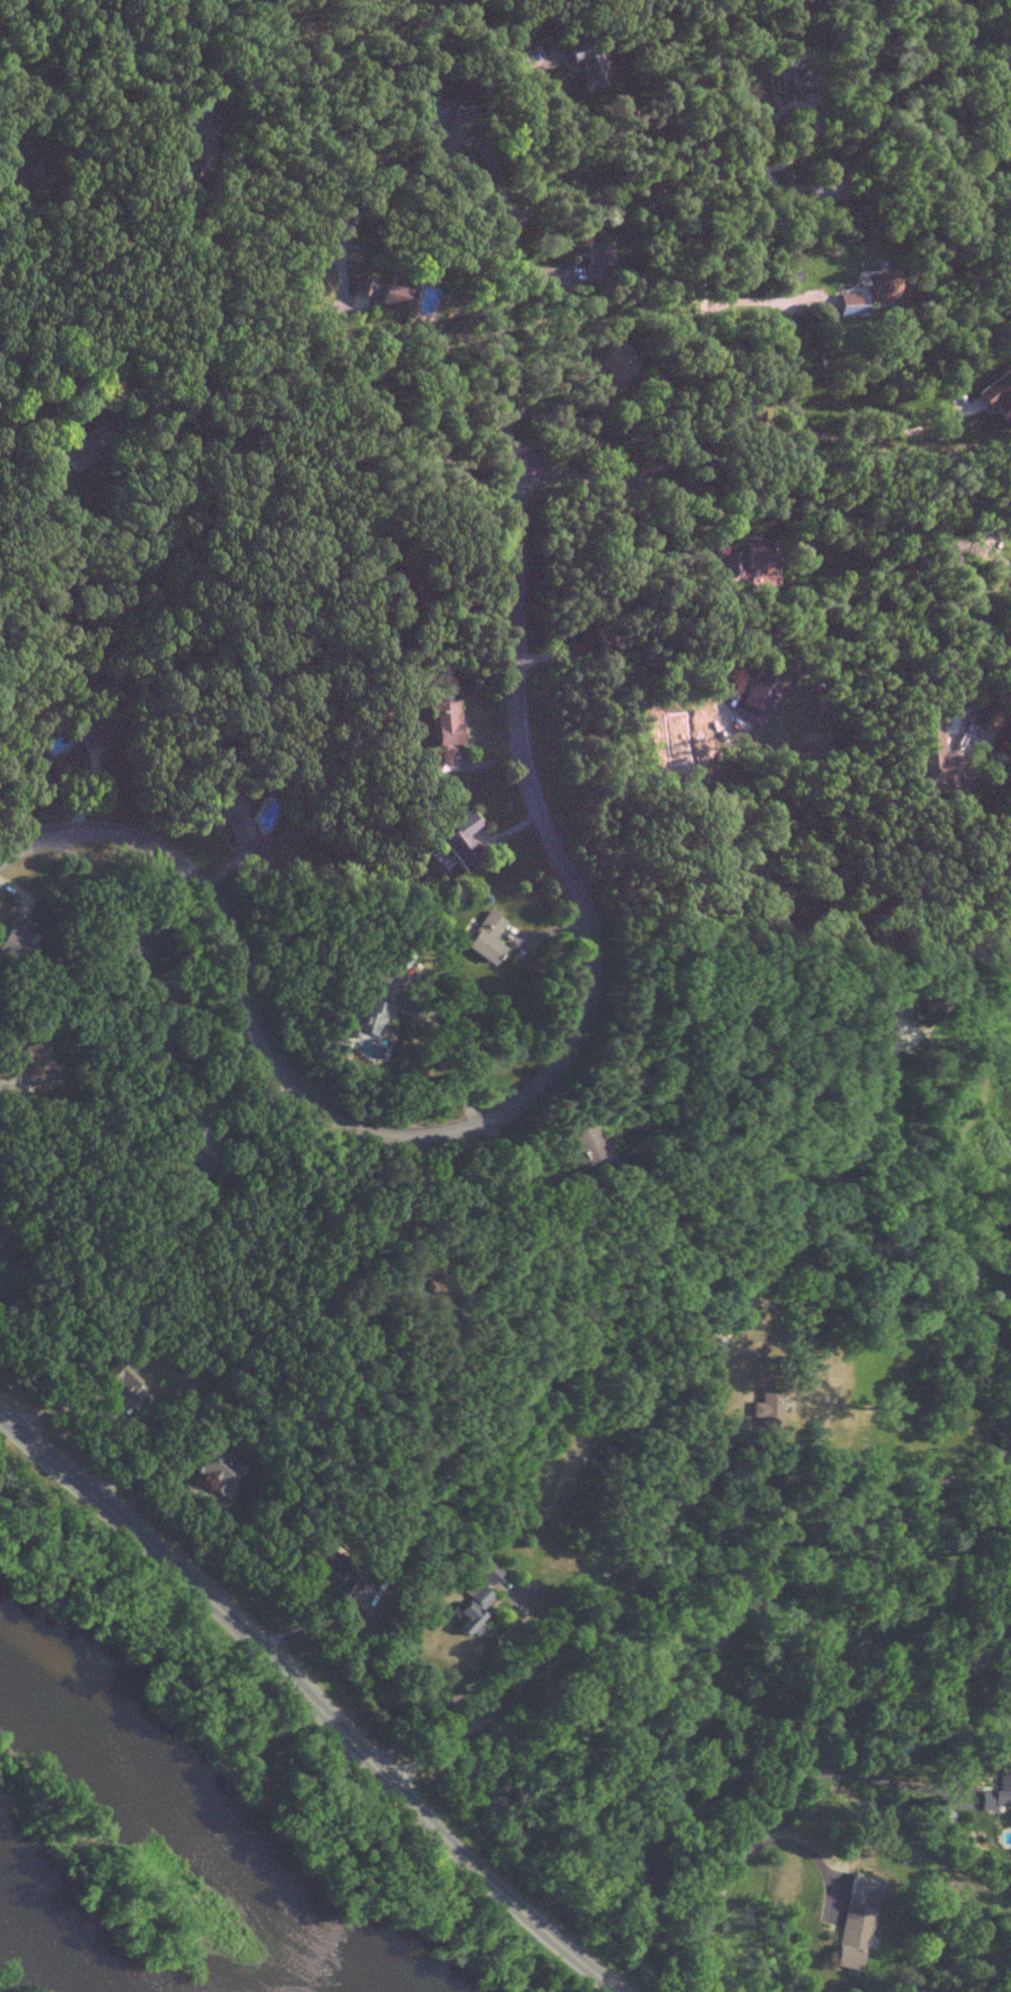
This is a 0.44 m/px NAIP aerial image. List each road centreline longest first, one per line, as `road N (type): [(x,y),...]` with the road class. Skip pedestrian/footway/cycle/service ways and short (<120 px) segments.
road 1 (residential): [(0,859),(40,835),(83,830),(166,851),(205,882),(228,916),(257,1030),(278,1061),(299,1089),(357,1126),(443,1136),(483,1125),(542,1086),(578,1029),(592,947),(535,800),(520,689),(507,202)]
road 2 (residential): [(384,1773),(489,1702),(627,1555),(666,1473),(719,1295),(749,1264),(813,1242),(831,1225),(876,1043)]
road 3 (tertiary): [(622,1991),(456,1851),(262,1644),(0,1410)]
road 4 (residential): [(512,435),(622,469),(797,495),(841,520),(957,542)]
road 5 (residential): [(512,435),(297,539),(207,544)]

